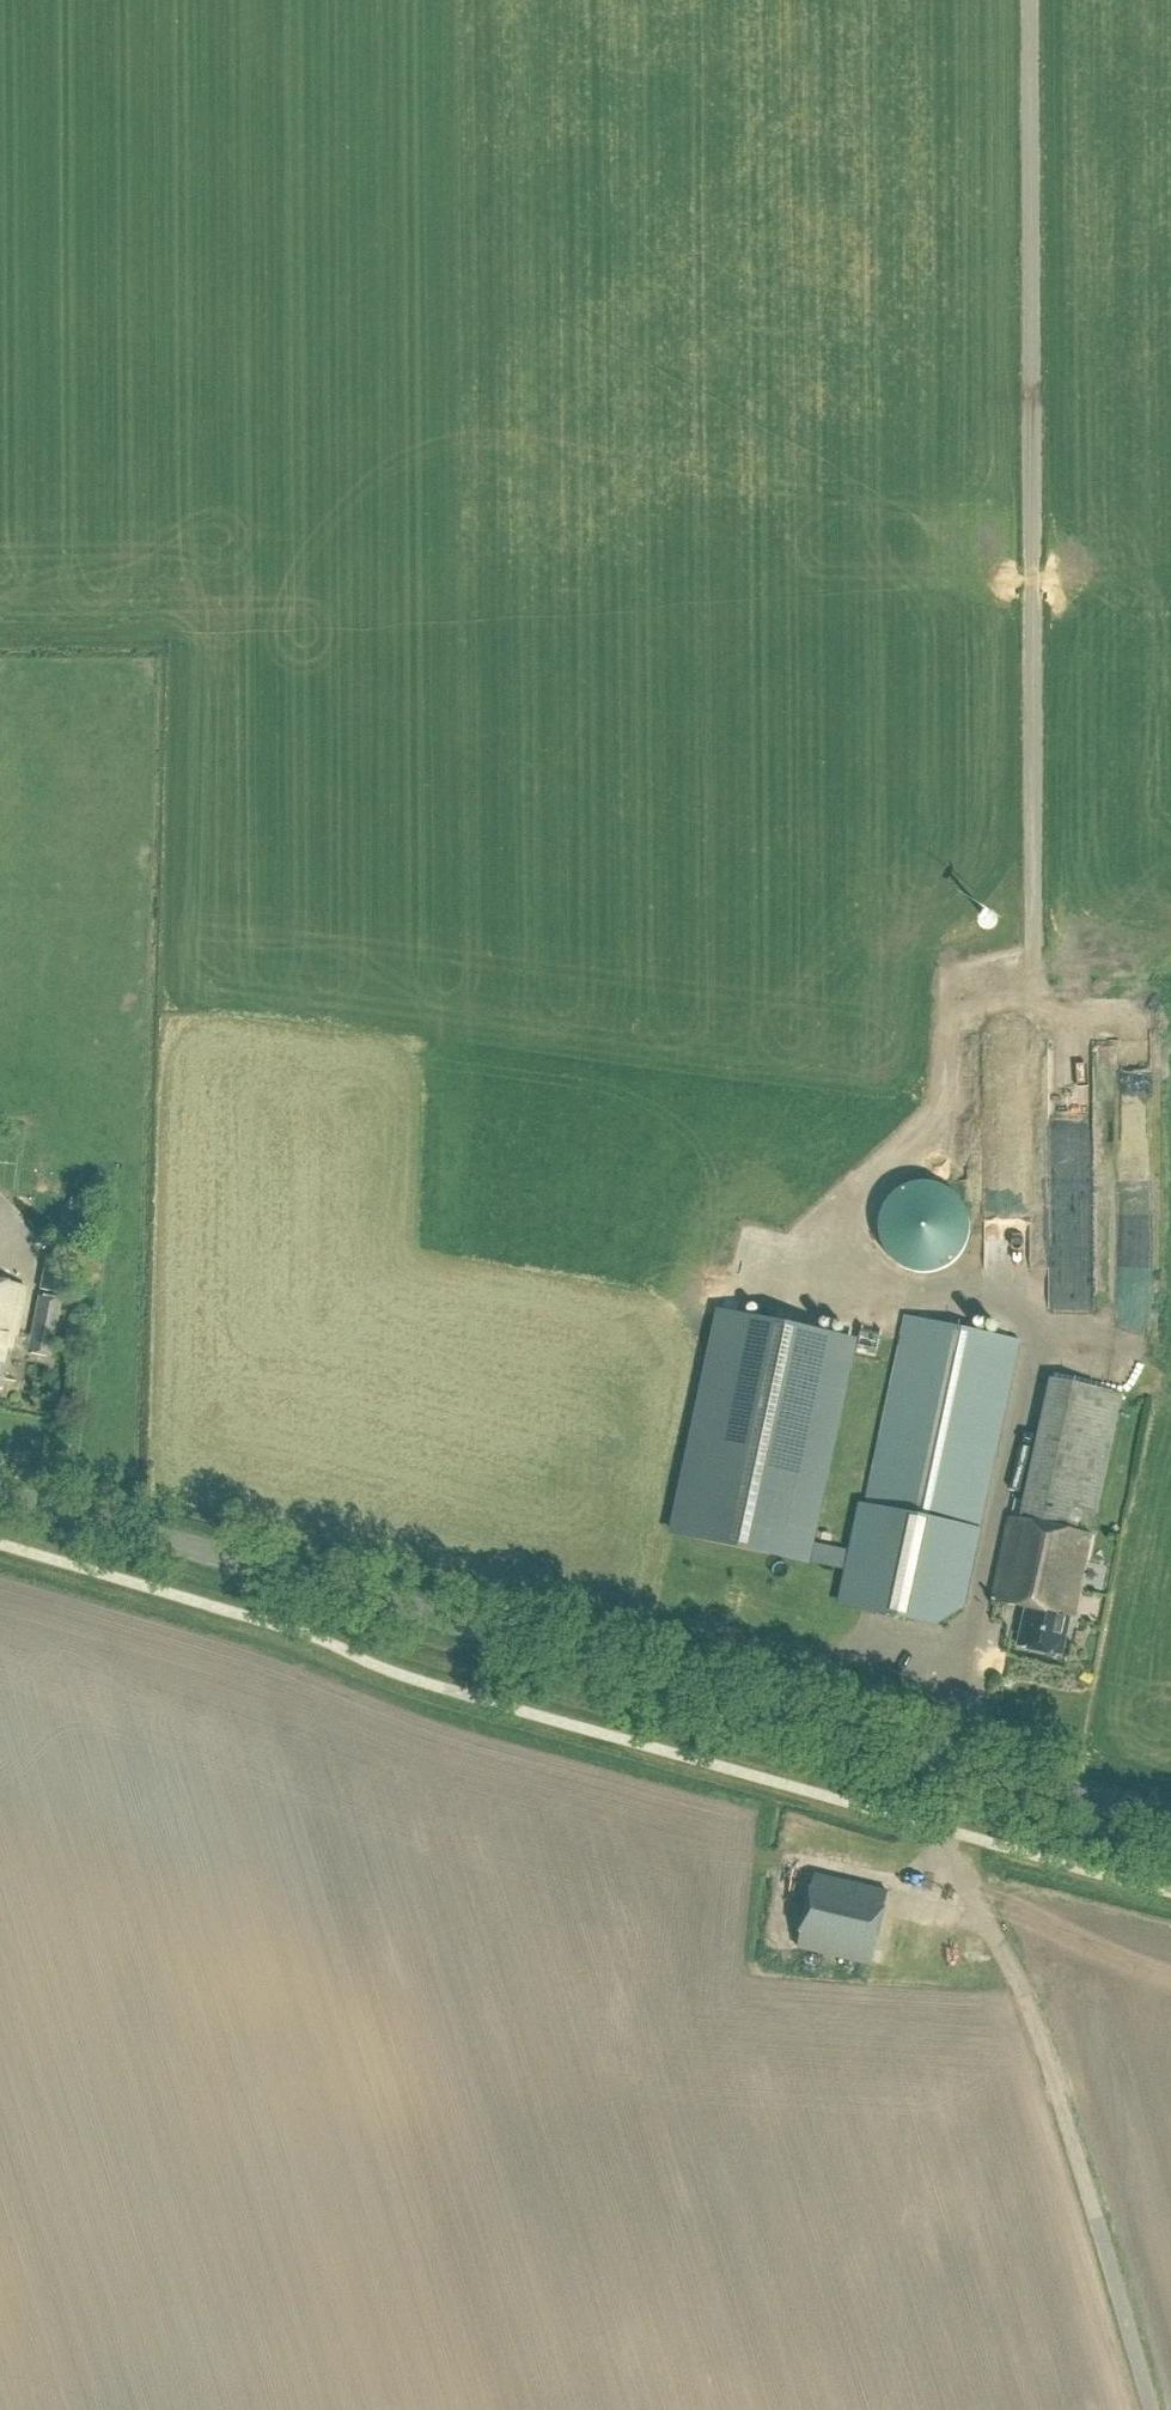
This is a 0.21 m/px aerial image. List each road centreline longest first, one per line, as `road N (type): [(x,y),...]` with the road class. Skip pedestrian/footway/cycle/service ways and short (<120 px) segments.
road 1 (secondary): [(1170,1816),(0,1495)]
road 2 (track): [(1021,1017),(1018,0)]
road 3 (track): [(1152,2409),(1047,2058),(986,1925),(957,1835),(956,1759)]

